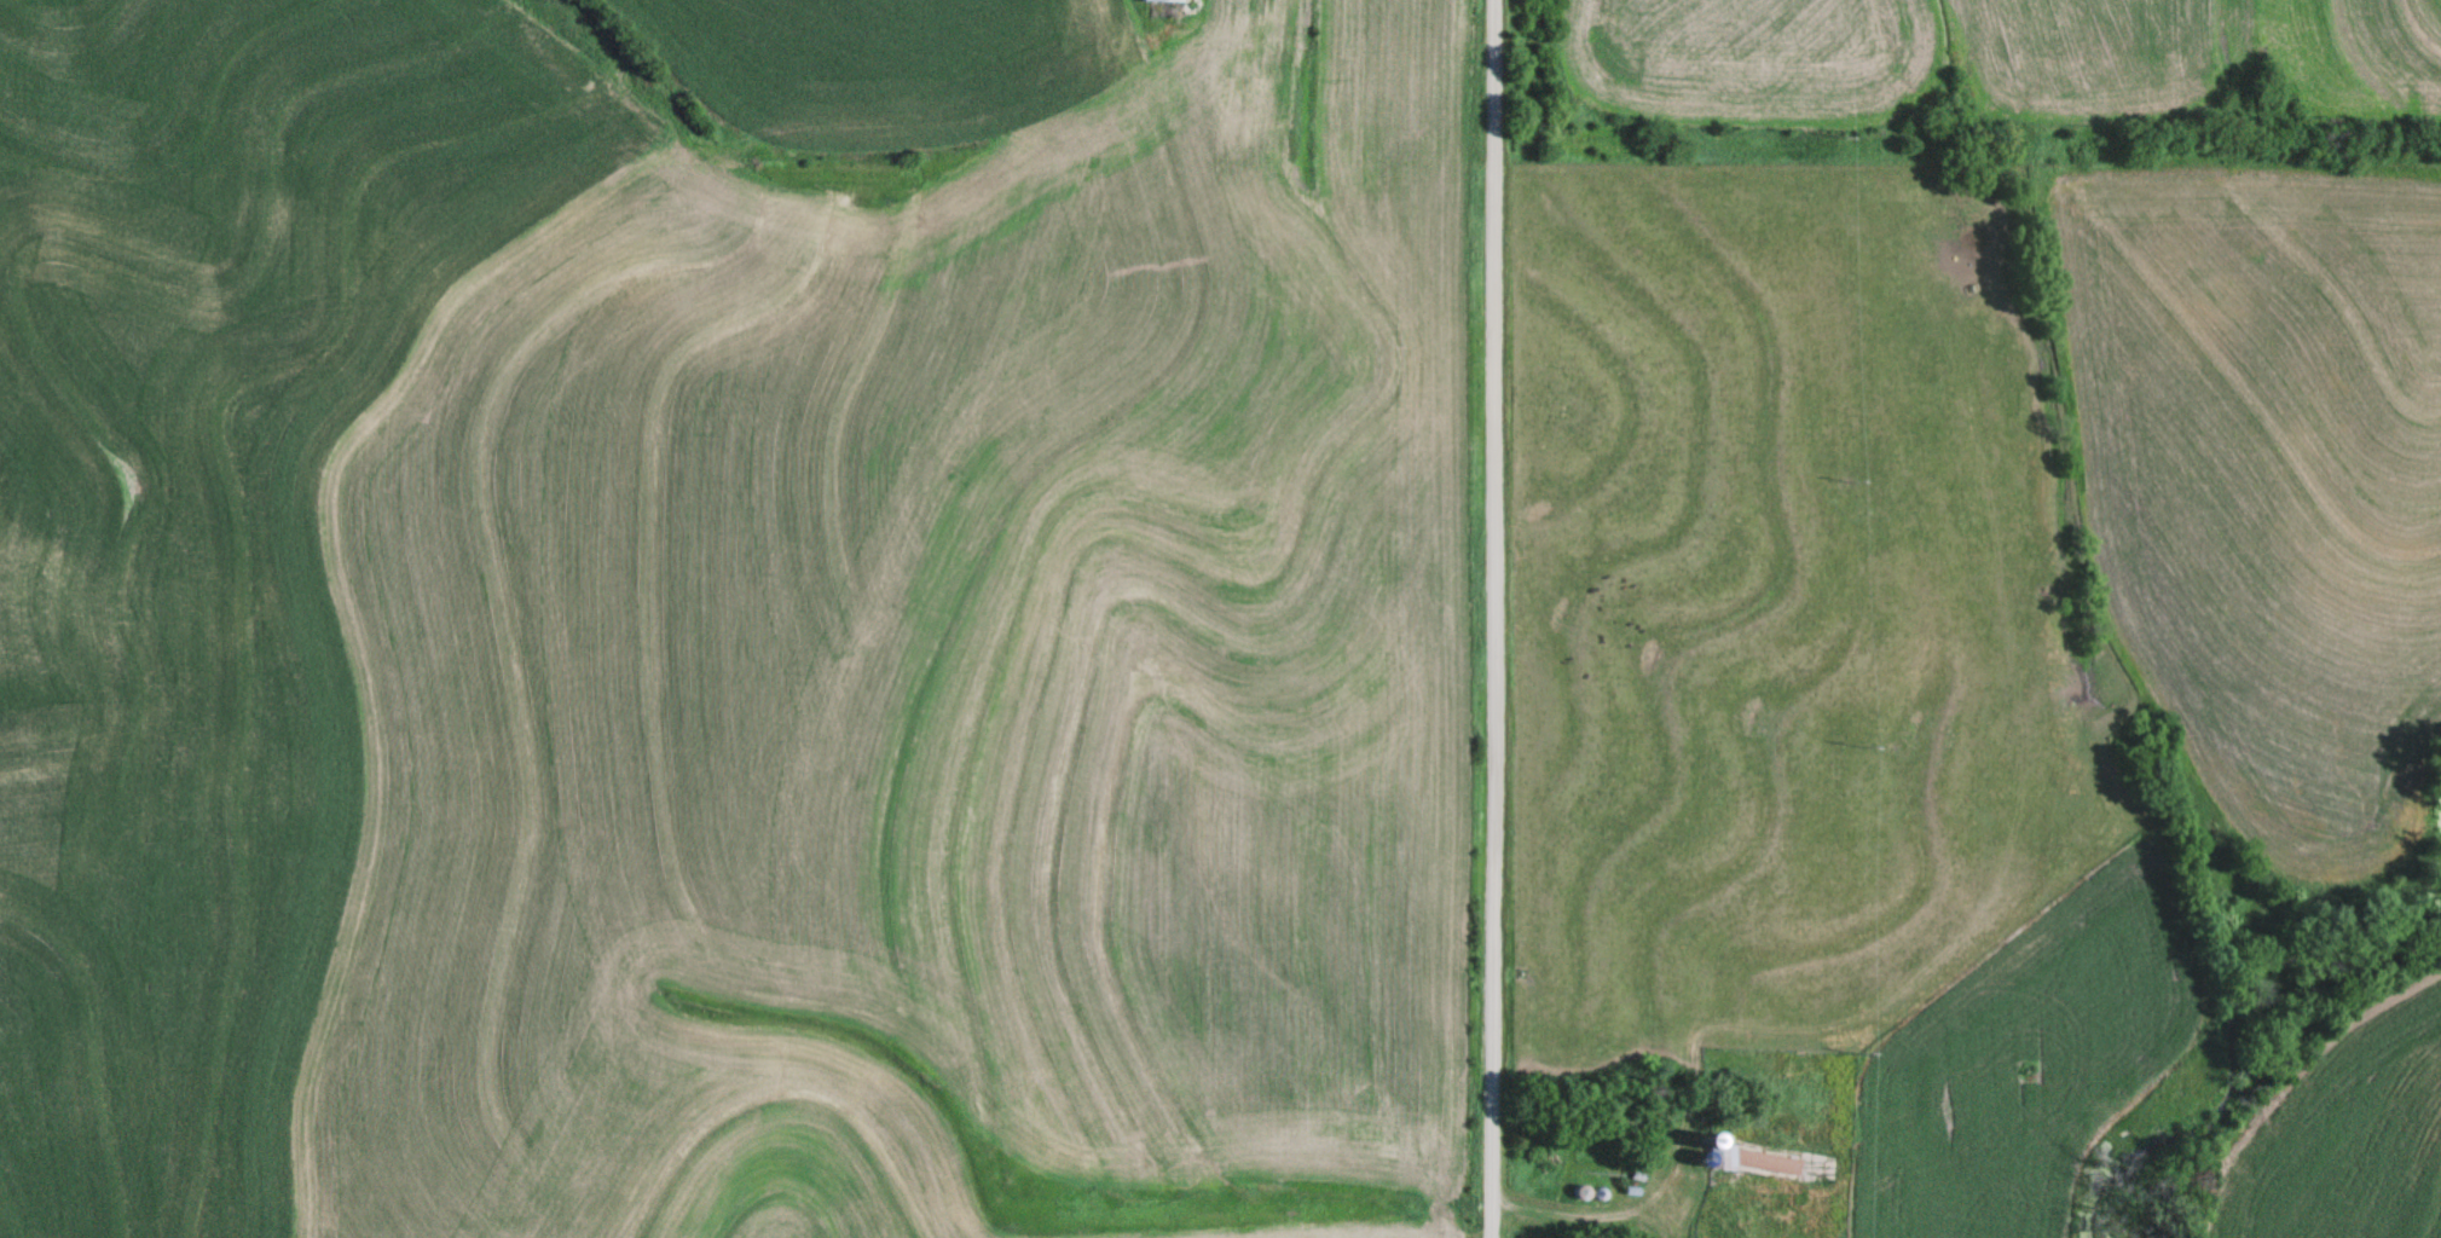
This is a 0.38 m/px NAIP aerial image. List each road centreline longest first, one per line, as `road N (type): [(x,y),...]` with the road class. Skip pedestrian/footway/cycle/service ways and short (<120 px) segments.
road 1 (residential): [(1486,1237),(1500,0)]

